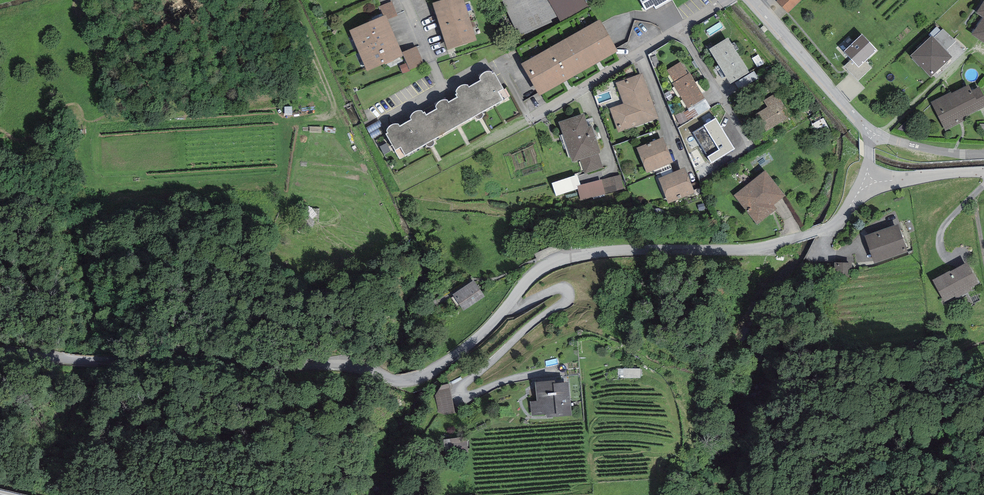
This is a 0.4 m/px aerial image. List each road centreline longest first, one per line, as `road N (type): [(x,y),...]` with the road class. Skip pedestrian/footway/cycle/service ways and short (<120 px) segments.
road 1 (residential): [(0,351),(89,362),(170,355),(272,367),(356,365),(398,380),(428,373),(456,354)]
road 2 (residential): [(865,181),(829,228),(748,249),(576,255),(535,274),(507,308)]
road 3 (residential): [(507,308),(556,289),(568,293),(462,393),(551,372)]
road 4 (residential): [(728,0),(531,118)]
road 5 (residential): [(752,0),(870,135)]
road 6 (track): [(287,0),(335,109),(278,117)]

